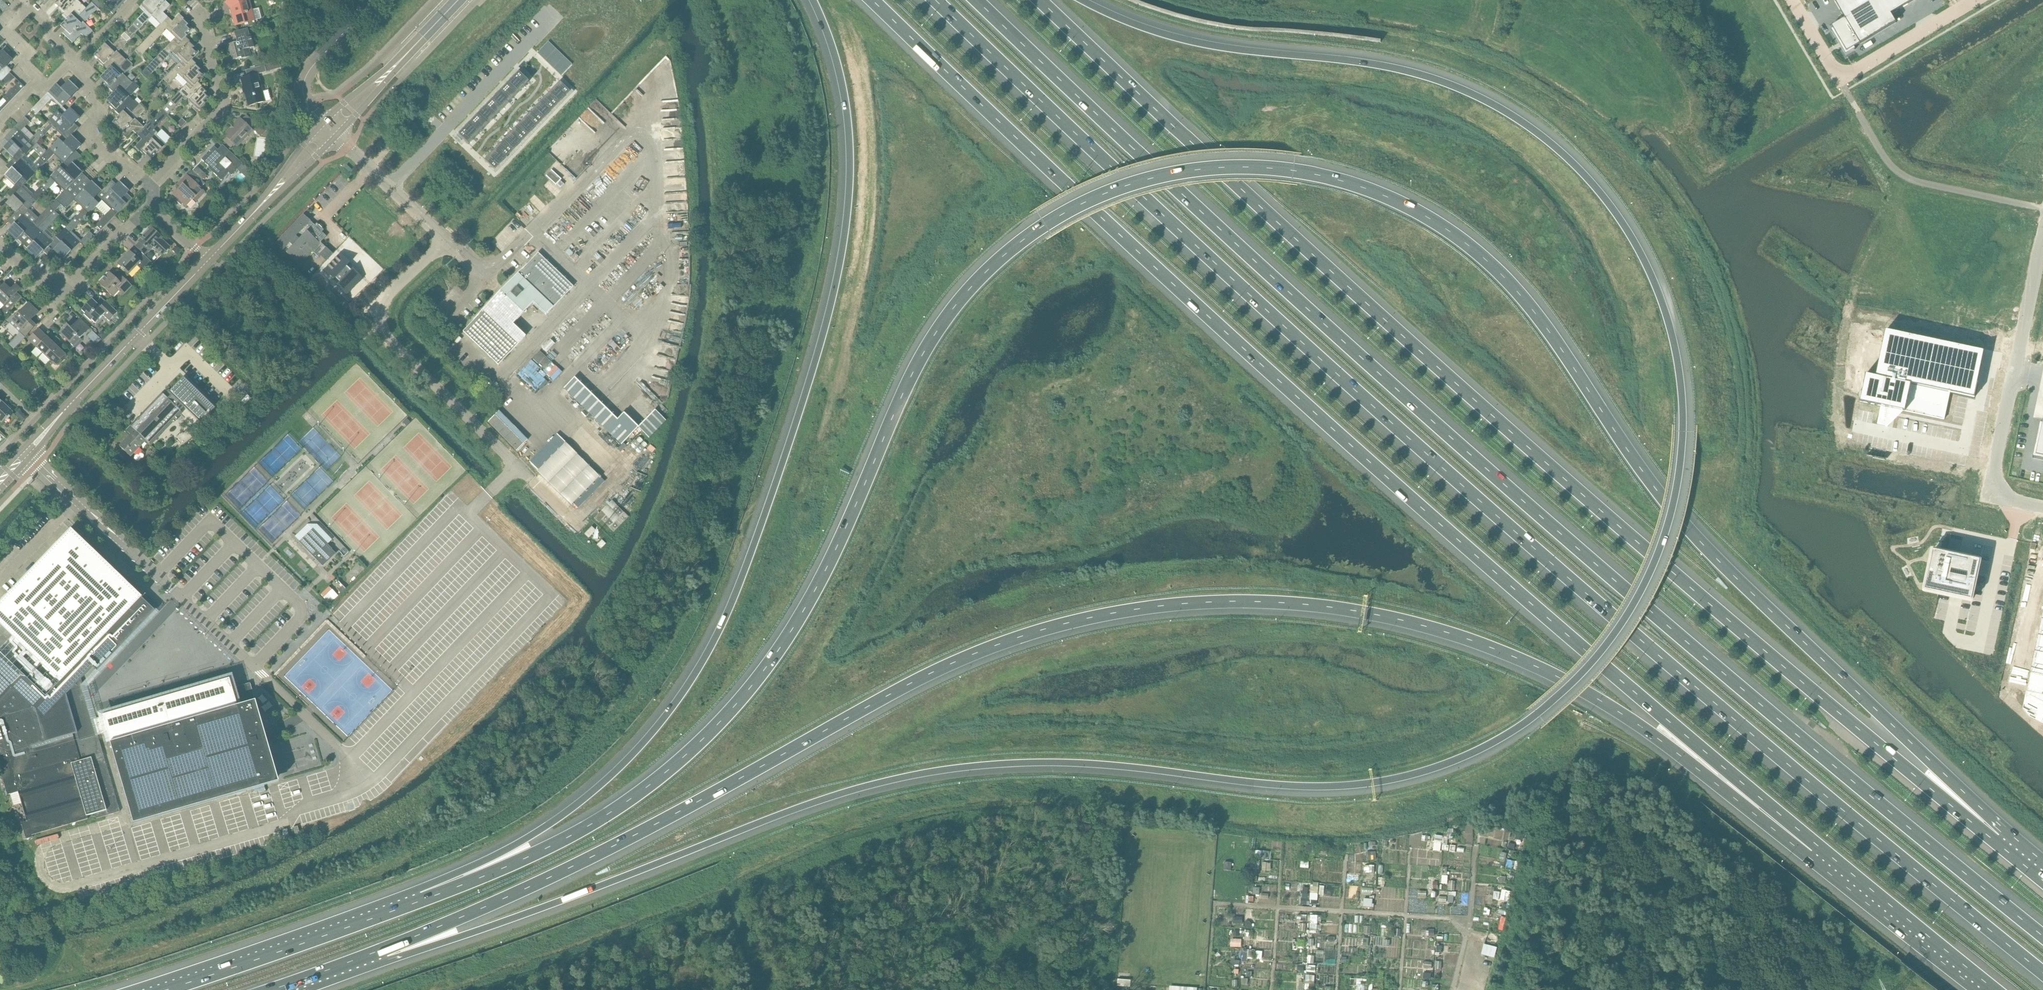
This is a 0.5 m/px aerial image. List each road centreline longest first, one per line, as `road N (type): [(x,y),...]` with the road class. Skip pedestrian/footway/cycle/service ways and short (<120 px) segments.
road 1 (motorway): [(386,950),(465,936),(807,805),(919,776),(1075,765),(1330,788),(1409,776),(1475,752),(1538,714),(1615,635),(1664,538),(1683,432),(1680,371),(1663,304),(1605,199),(1532,129),(1448,83),(1380,65),(1179,38),(1083,0)]
road 2 (motorway): [(1999,838),(1690,530),(1527,301),(1475,250),(1413,209),(1343,181),(1282,169),(1212,168),(1091,200),(994,263),(919,361),(811,598),(735,705),(676,765),(601,818),(424,900)]
road 3 (motorway): [(386,950),(582,862),(929,673),(1047,628),(1192,603),(1337,608),(1498,650),(1605,703),(1816,849)]
road 4 (motorway): [(936,0),(1491,510),(2042,973)]
road 5 (motorway): [(2042,936),(1508,488),(978,0)]
road 6 (motorway): [(1999,838),(1541,458),(1044,0)]
road 7 (motorway): [(874,0),(1445,529),(1816,849)]
road 8 (motorway): [(813,0),(847,118),(845,227),(817,353),(728,612),(658,727),(598,787),(424,900)]
road 9 (unclassified): [(364,788),(32,455)]
road 10 (unclassified): [(469,515),(517,466),(378,322),(385,298),(445,239),(389,186)]
road 11 (unclassified): [(2042,504),(2010,497),(1995,484),(1992,463),(2042,234)]
road 12 (motorway): [(424,900),(167,989)]
road 13 (unclassified): [(1979,0),(1841,78),(1795,0)]
road 14 (residential): [(389,186),(557,13)]
road 15 (motorway): [(1816,849),(1991,989)]
road 16 (residential): [(188,0),(202,15),(220,113),(151,188)]
road 17 (residential): [(0,247),(55,294),(151,204)]
road 18 (tertiary): [(85,389),(208,261)]
road 19 (residential): [(151,188),(92,142),(94,88),(73,61)]
road 20 (unclassified): [(324,121),(309,106),(303,82),(374,0)]
road 21 (tertiary): [(324,121),(244,223)]
road 22 (tertiary): [(244,223),(337,135)]
road 23 (motorway): [(266,989),(386,950)]

